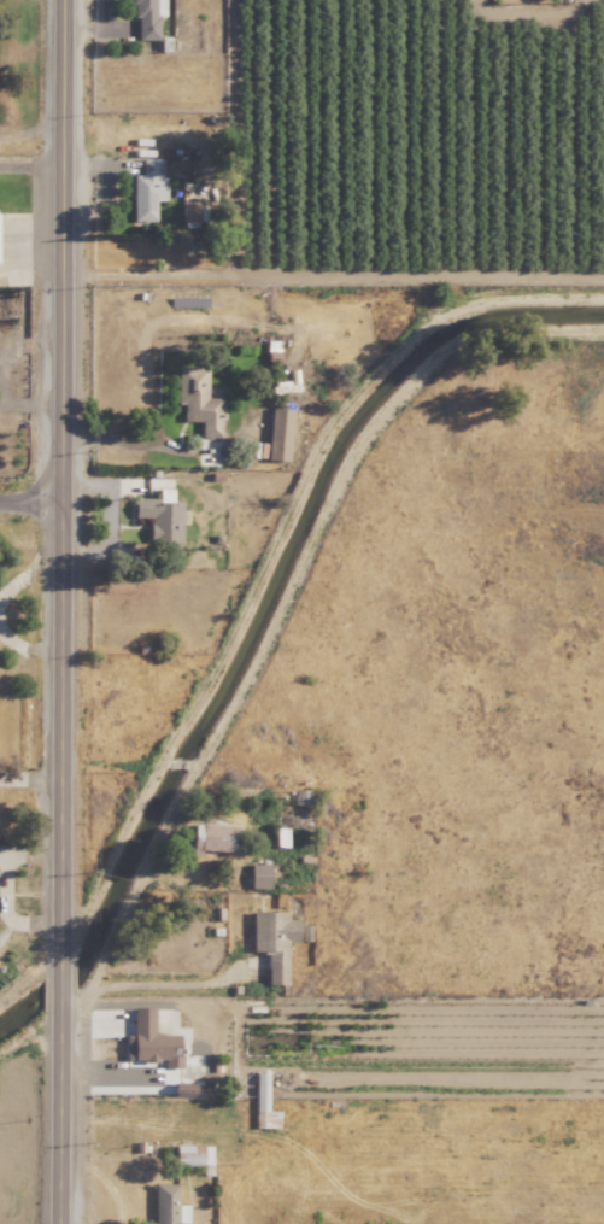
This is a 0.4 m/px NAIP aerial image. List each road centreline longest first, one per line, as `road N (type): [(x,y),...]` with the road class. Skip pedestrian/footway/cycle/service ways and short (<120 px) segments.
road 1 (tertiary): [(59,957),(63,0)]
road 2 (tertiary): [(58,1223),(59,1002)]

